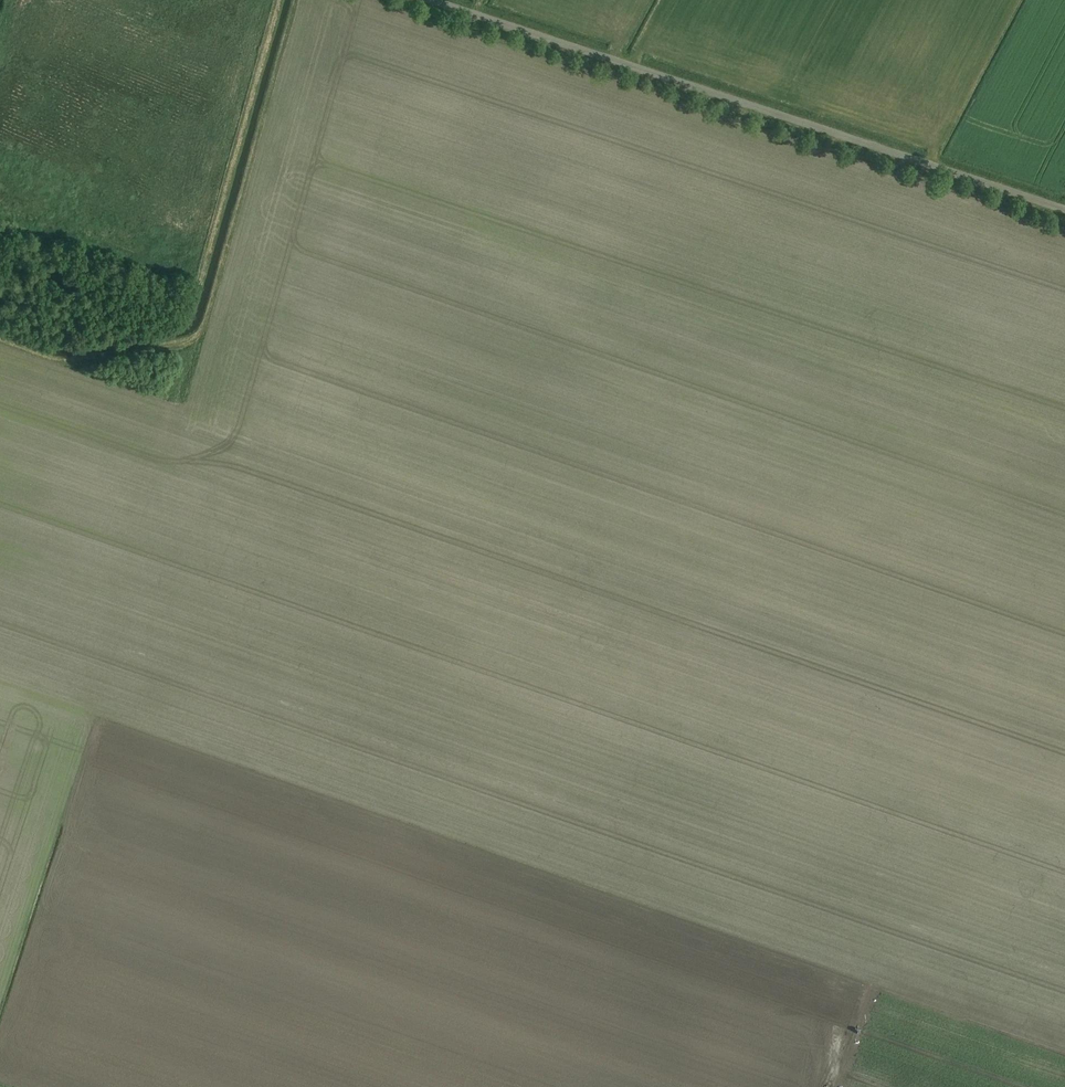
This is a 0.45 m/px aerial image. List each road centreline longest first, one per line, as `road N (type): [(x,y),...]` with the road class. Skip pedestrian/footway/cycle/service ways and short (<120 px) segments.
road 1 (unclassified): [(1064,210),(432,0)]

